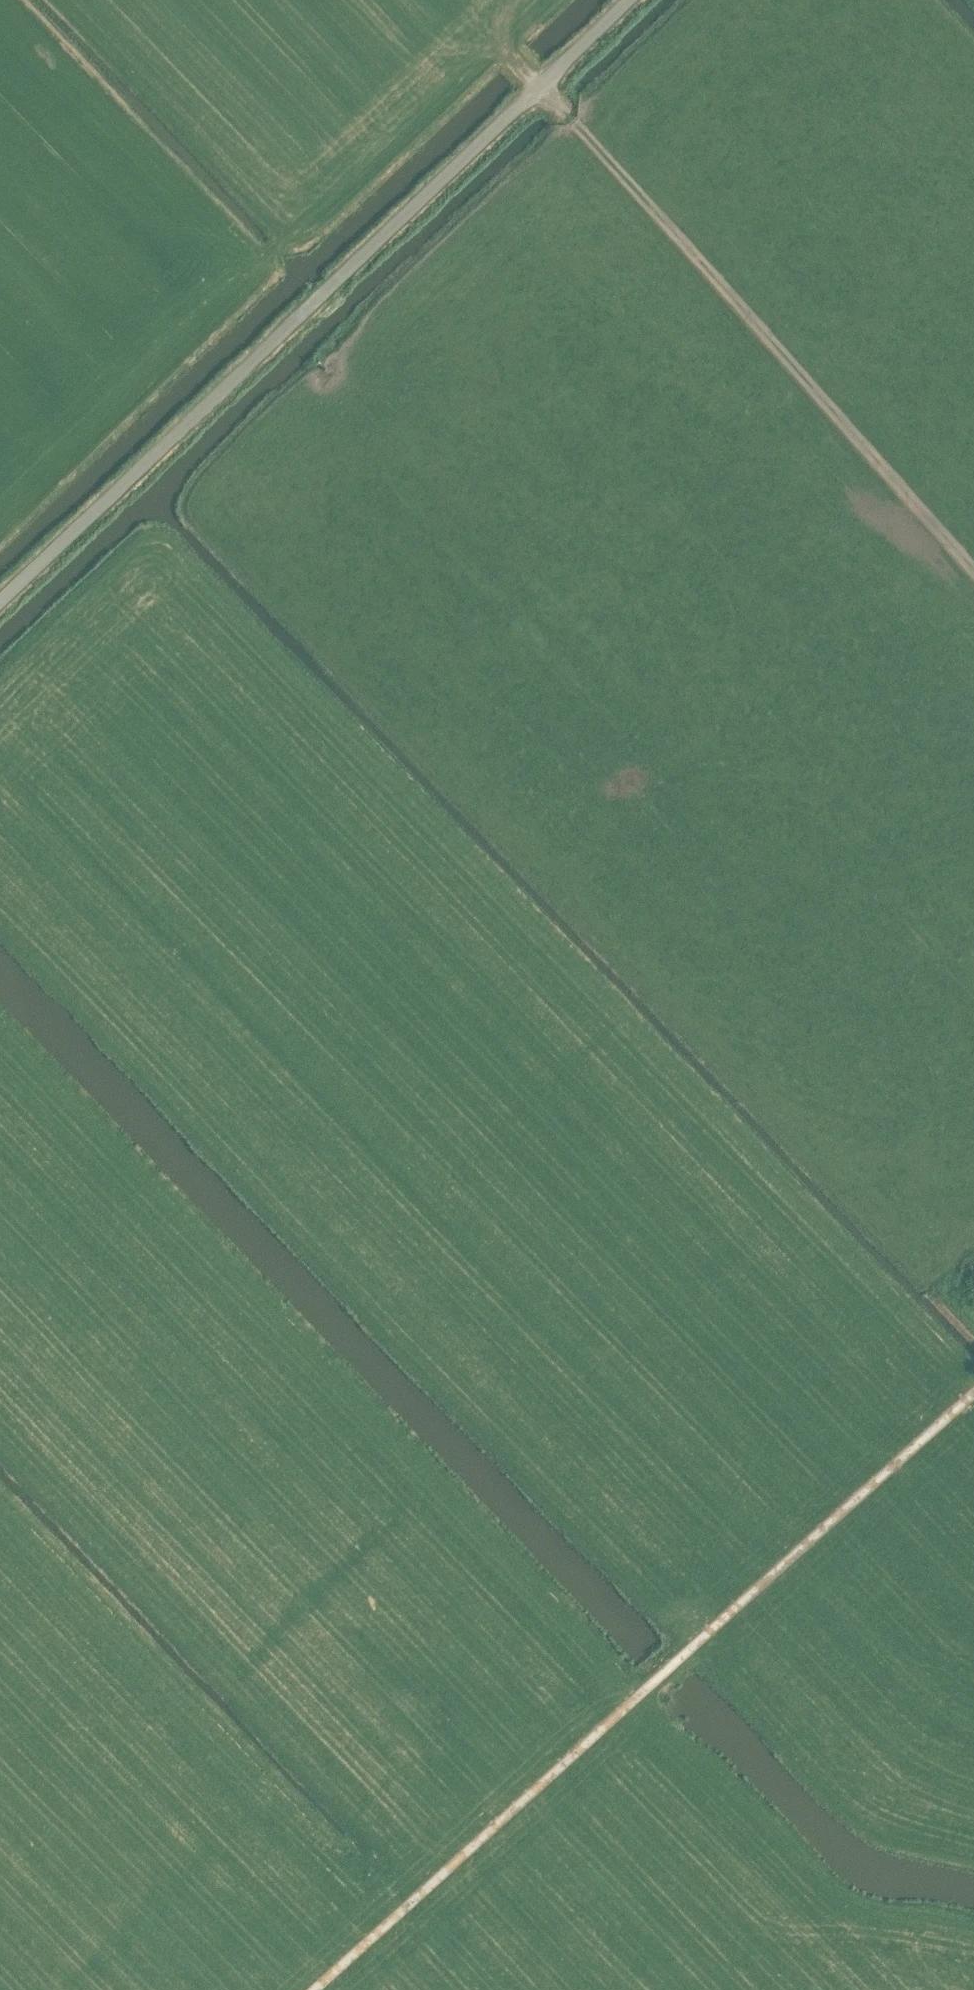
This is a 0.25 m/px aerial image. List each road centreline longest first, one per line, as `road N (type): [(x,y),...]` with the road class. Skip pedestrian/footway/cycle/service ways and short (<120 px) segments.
road 1 (track): [(311,1989),(973,1388)]
road 2 (unclassified): [(0,602),(627,0)]
road 3 (track): [(973,570),(502,46)]

